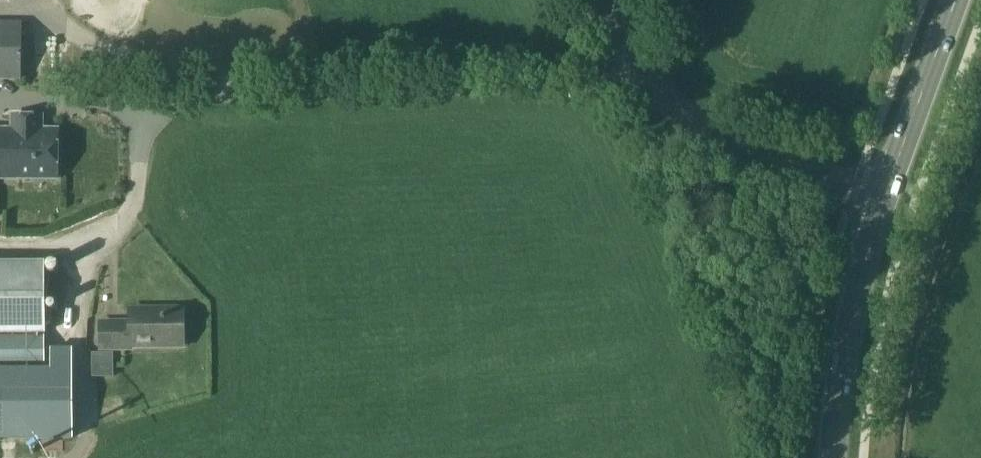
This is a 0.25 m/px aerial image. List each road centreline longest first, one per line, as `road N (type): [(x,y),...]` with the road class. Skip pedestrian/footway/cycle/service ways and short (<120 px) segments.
road 1 (unclassified): [(609,0),(646,75),(692,120),(746,149),(884,197)]
road 2 (tertiary): [(831,457),(849,320),(884,197)]
road 3 (tertiary): [(884,197),(956,0)]

